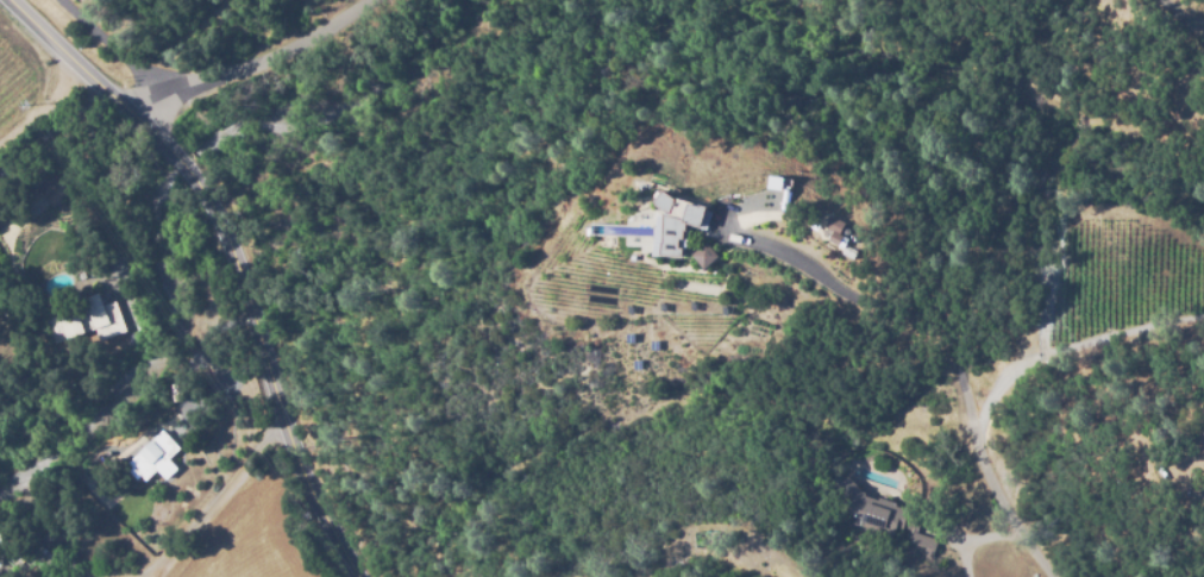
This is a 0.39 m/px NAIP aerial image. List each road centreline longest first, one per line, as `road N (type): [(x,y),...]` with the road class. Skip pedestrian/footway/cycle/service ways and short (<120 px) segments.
road 1 (tertiary): [(360,576),(282,420),(238,262),(202,184),(143,117),(13,0)]
road 2 (residential): [(143,117),(370,0)]

